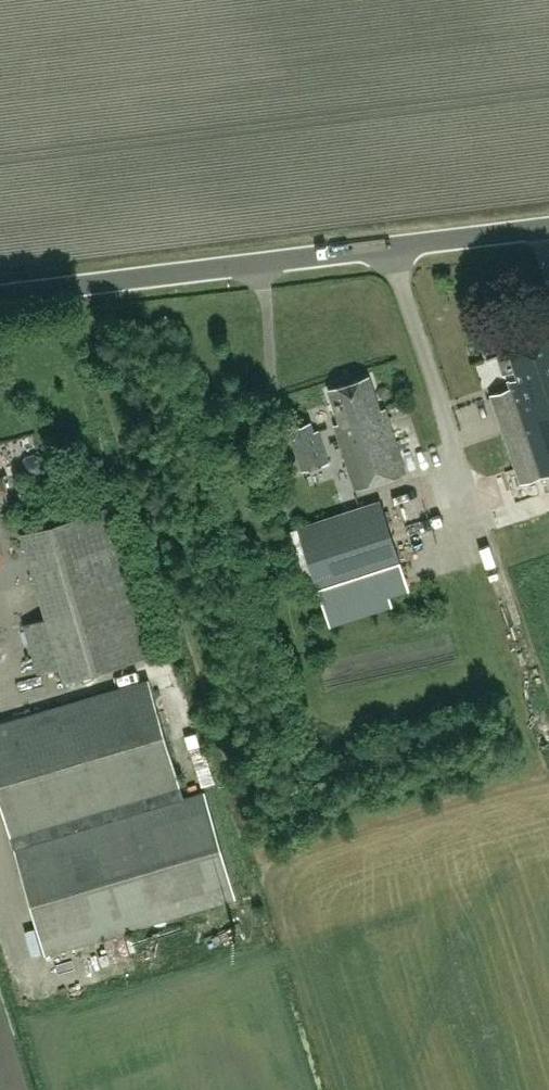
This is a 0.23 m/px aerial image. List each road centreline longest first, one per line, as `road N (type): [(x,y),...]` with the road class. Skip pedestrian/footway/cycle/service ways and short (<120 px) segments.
road 1 (unclassified): [(0,295),(548,227)]

